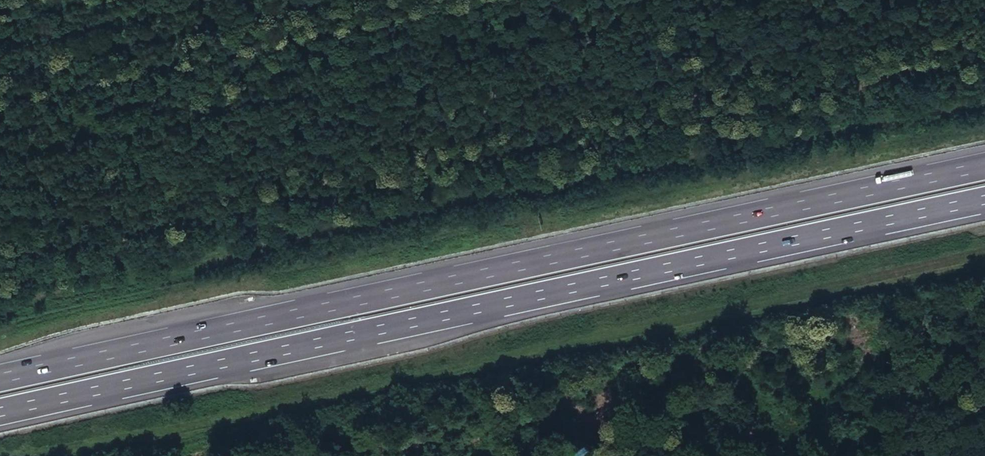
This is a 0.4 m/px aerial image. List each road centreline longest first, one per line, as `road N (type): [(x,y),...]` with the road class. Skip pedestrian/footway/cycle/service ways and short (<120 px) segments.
road 1 (motorway): [(984,163),(0,377)]
road 2 (motorway): [(0,412),(984,199)]

